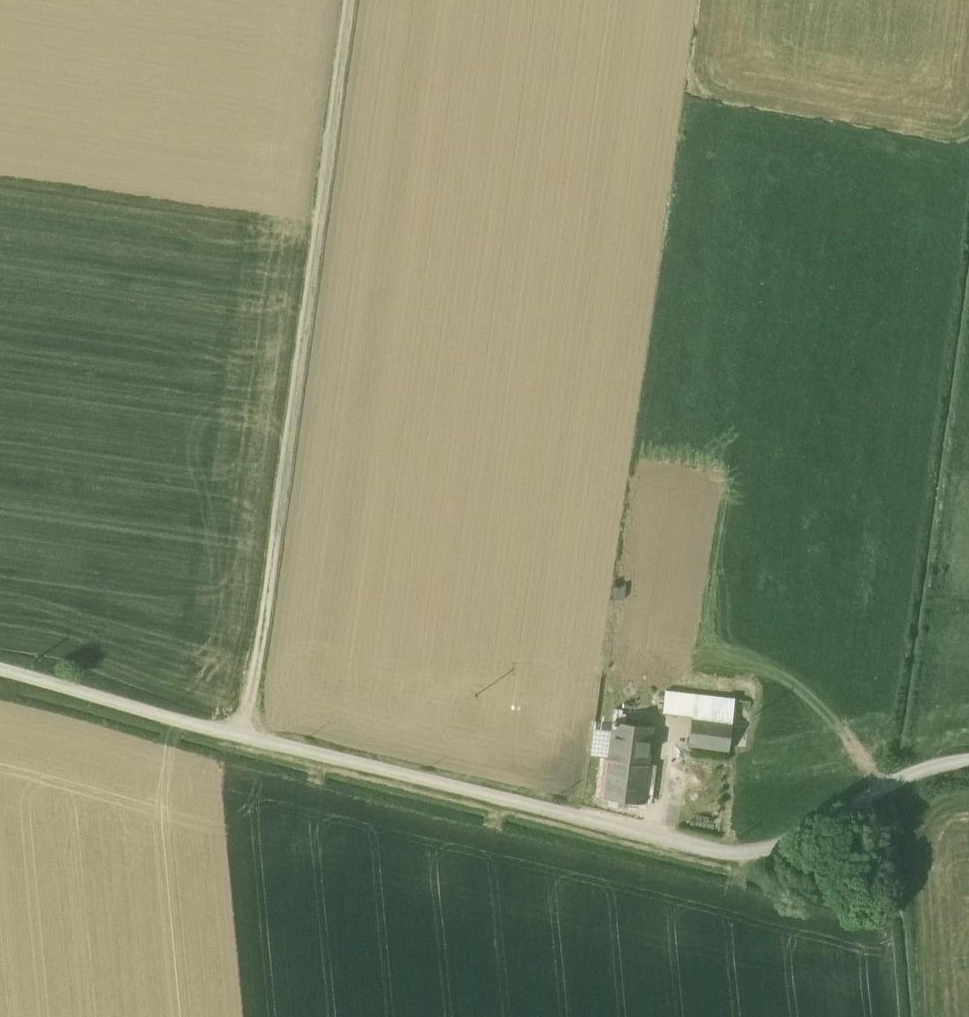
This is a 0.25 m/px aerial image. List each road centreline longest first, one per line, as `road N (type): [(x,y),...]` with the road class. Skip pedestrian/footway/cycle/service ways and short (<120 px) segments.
road 1 (unclassified): [(247,729),(743,844),(806,830),(901,775),(968,753)]
road 2 (unclassified): [(353,0),(247,729)]
road 3 (unclassified): [(0,662),(247,729)]

